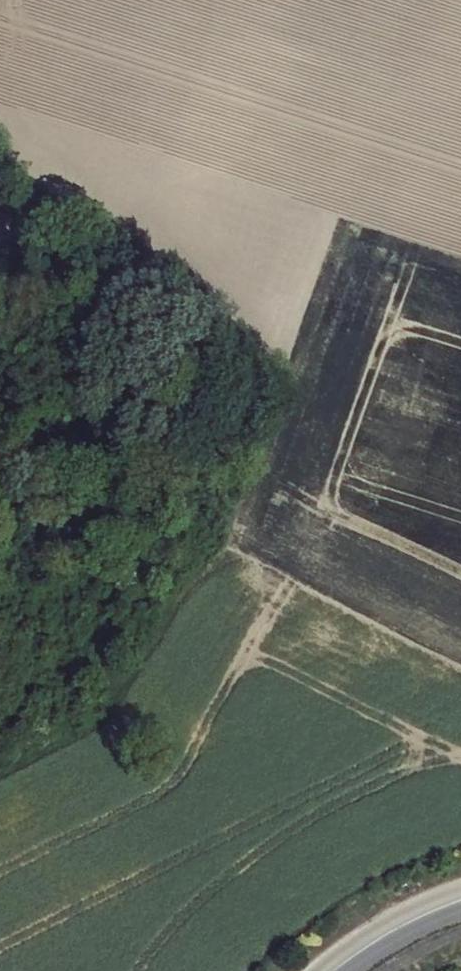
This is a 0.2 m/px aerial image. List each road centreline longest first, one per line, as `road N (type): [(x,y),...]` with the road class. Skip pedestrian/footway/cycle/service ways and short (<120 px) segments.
road 1 (unclassified): [(460,909),(336,970)]

